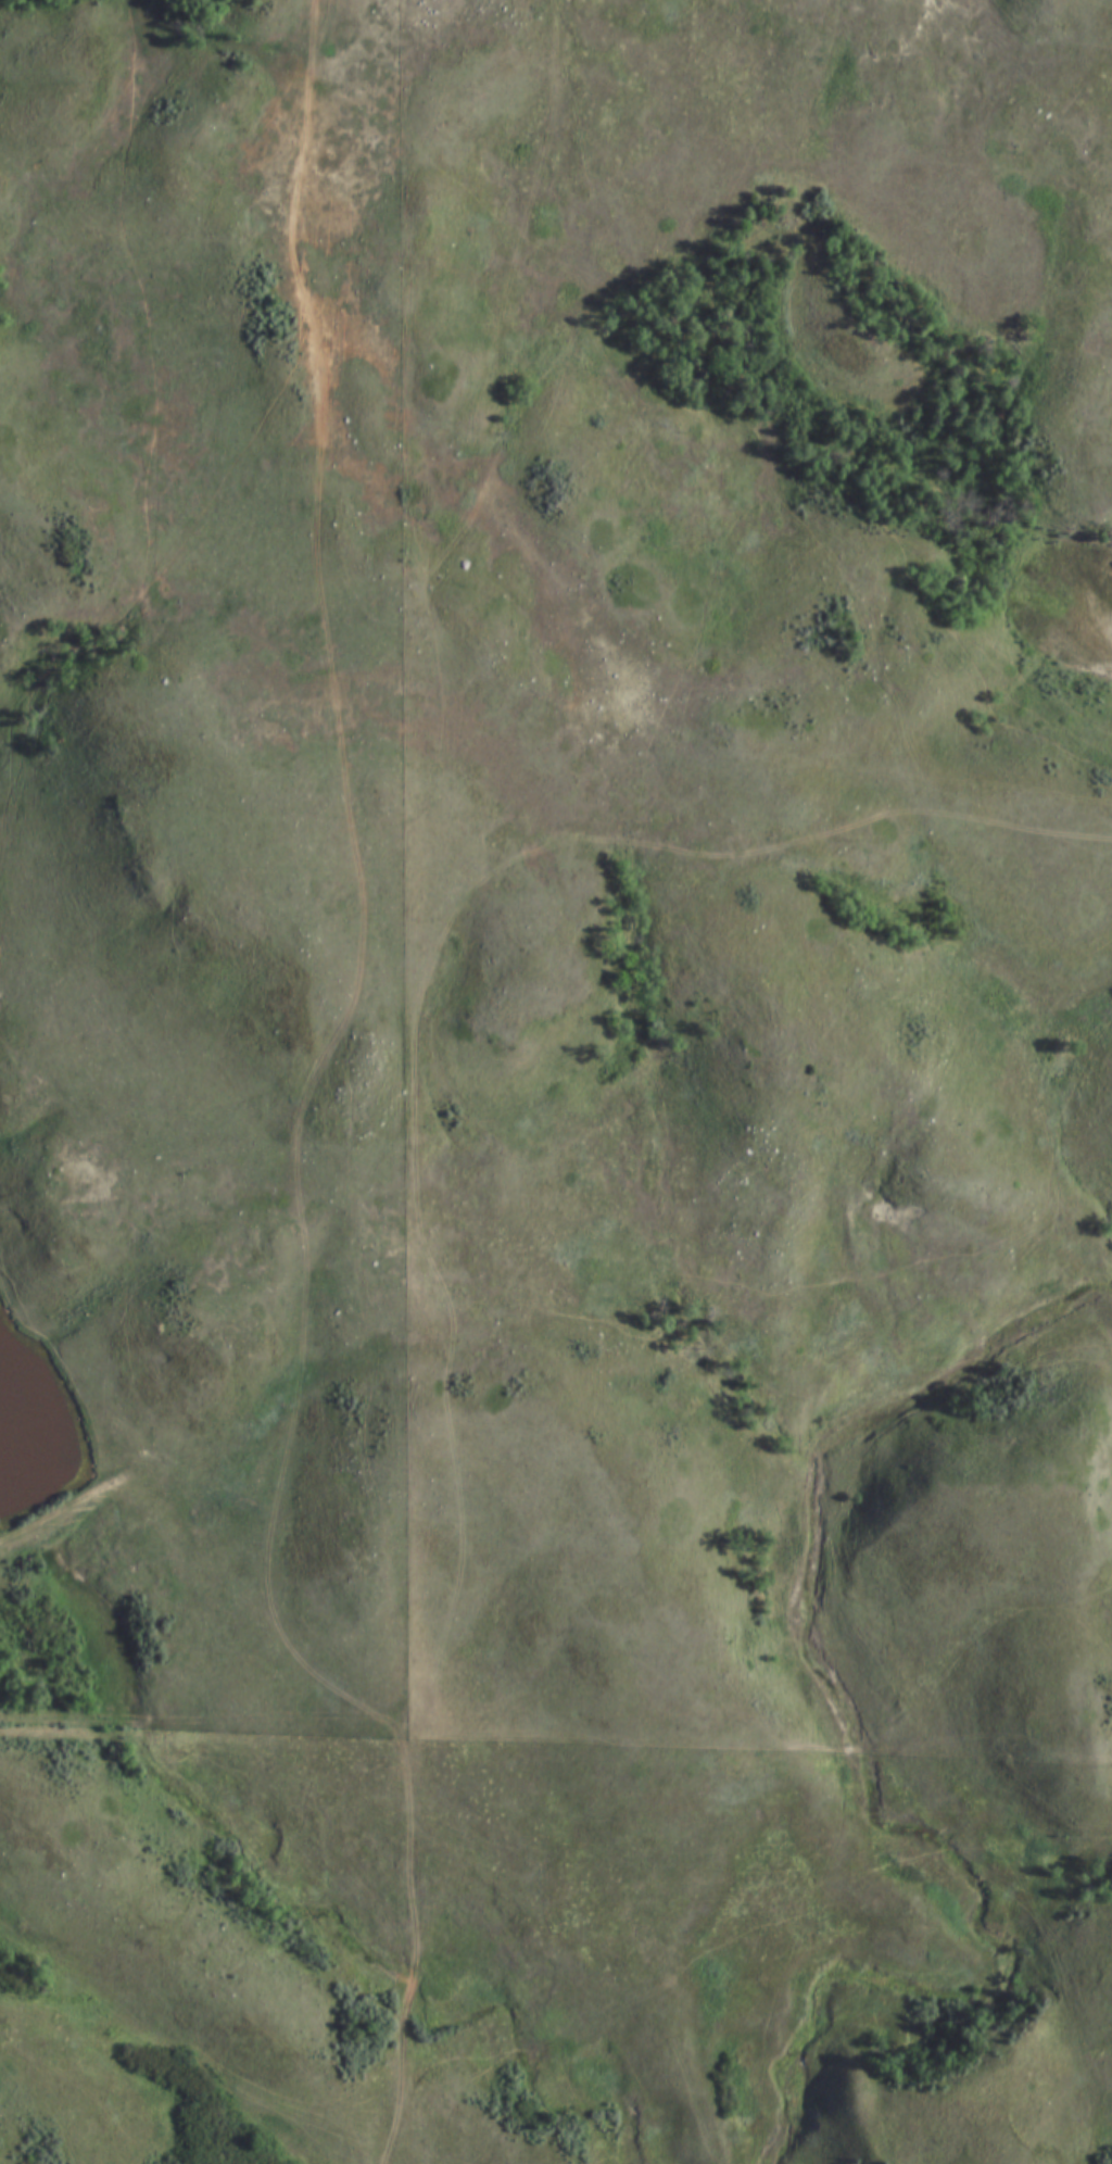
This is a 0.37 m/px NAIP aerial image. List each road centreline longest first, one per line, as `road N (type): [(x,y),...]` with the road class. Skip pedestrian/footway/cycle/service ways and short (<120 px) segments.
road 1 (residential): [(380,2163),(401,2100),(394,1816)]

